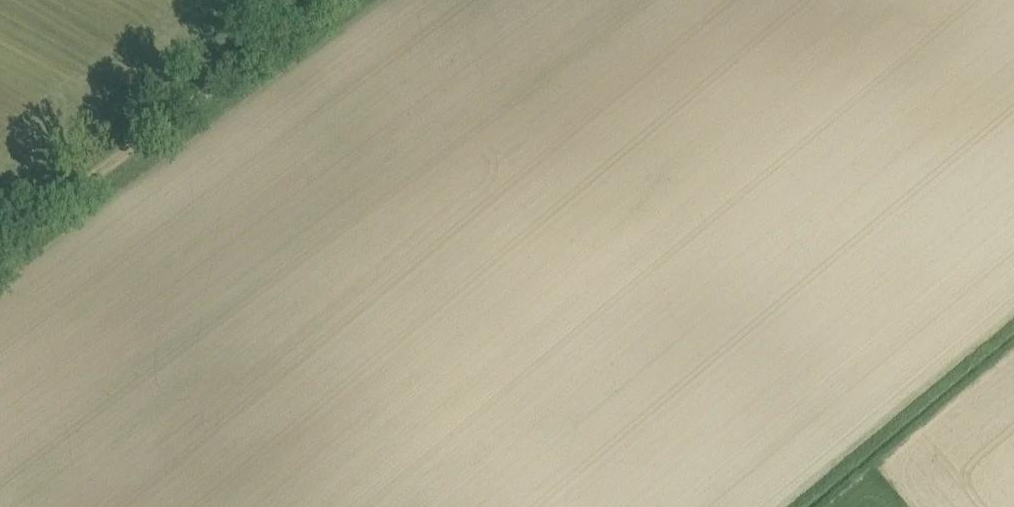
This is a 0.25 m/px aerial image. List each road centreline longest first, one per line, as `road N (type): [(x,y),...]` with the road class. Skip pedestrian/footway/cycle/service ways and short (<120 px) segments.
road 1 (track): [(332,0),(0,245)]

